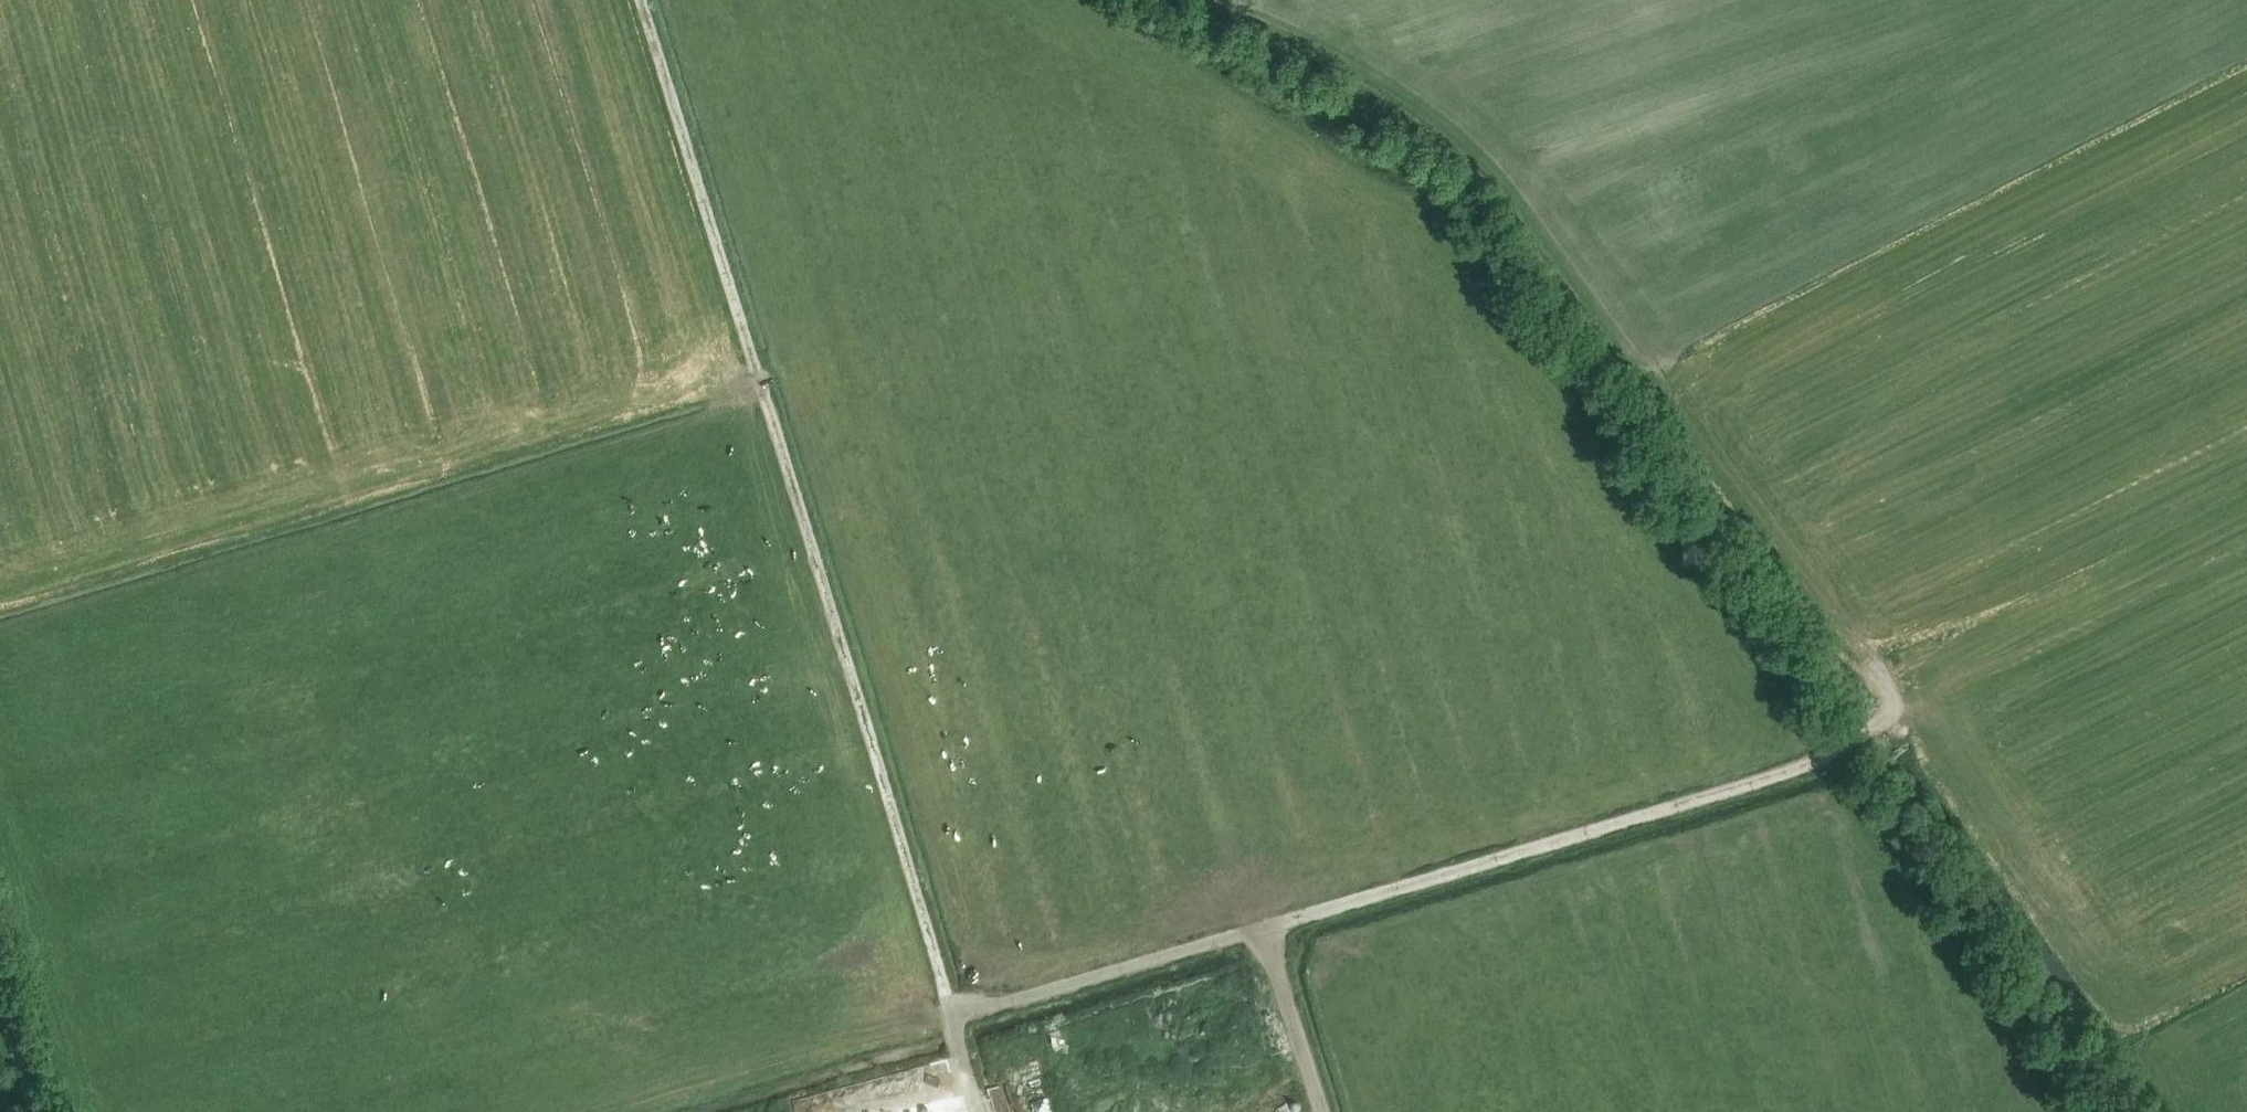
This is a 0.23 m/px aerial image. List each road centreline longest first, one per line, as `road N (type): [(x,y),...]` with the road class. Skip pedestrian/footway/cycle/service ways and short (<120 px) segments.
road 1 (unclassified): [(39,1111),(0,980)]

